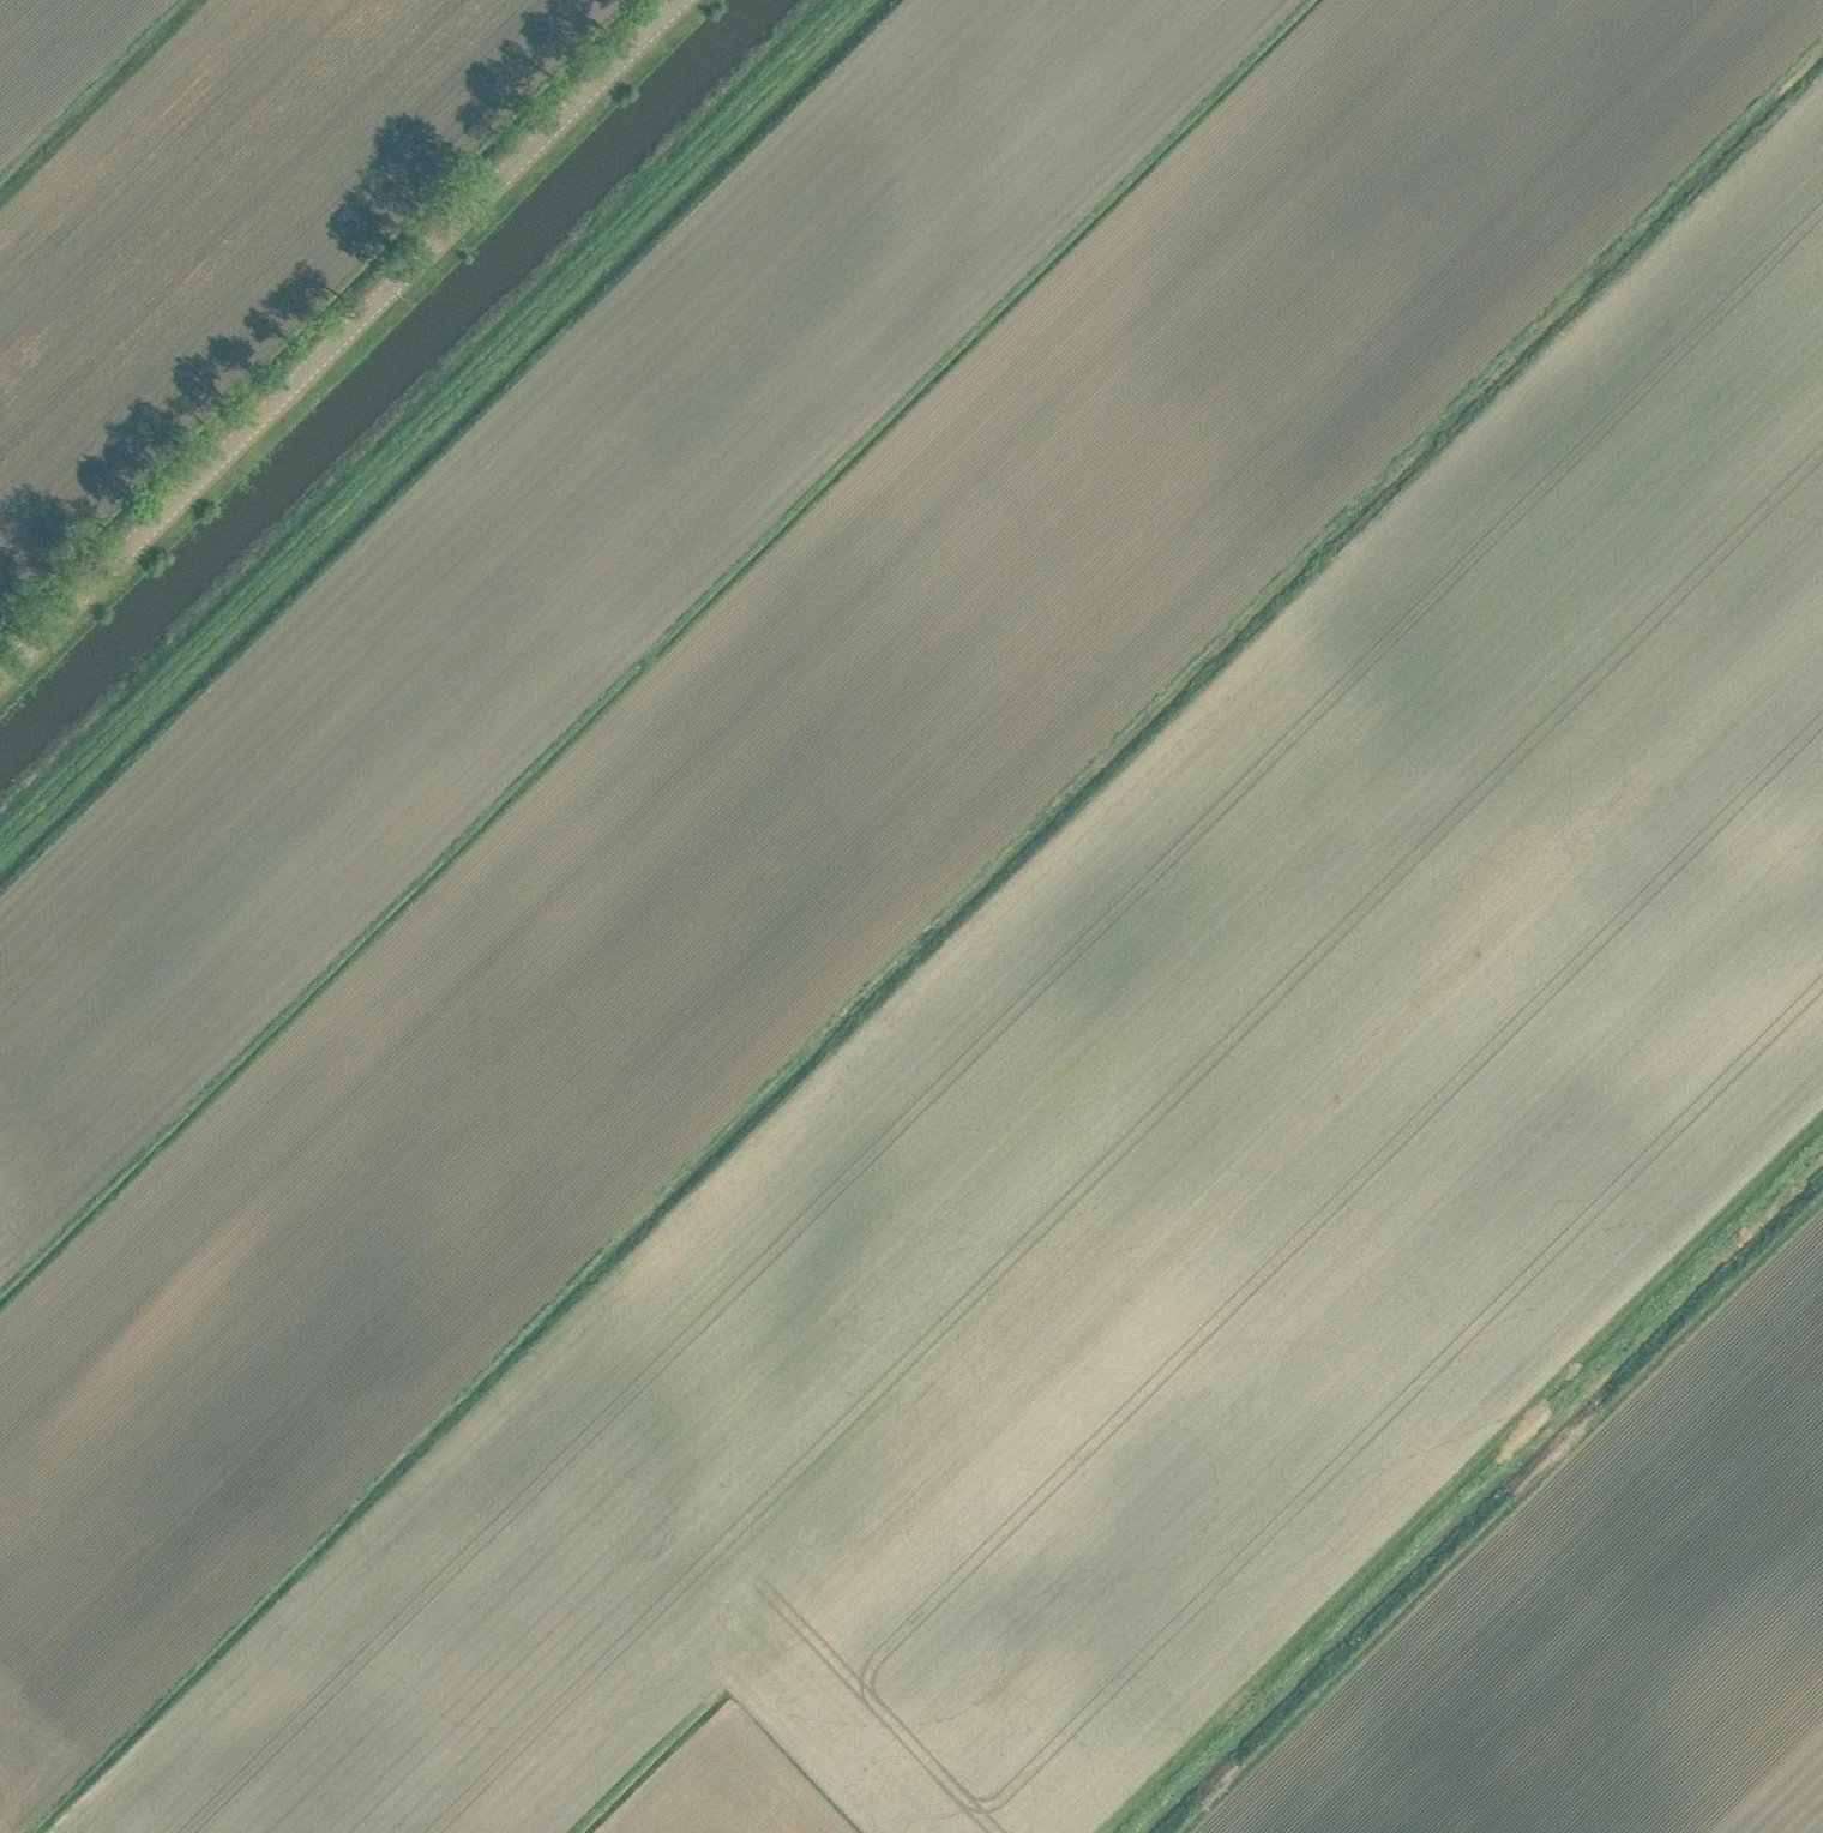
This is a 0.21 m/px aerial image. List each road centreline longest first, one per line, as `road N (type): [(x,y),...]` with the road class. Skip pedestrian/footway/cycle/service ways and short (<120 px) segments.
road 1 (tertiary): [(0,677),(686,0)]

